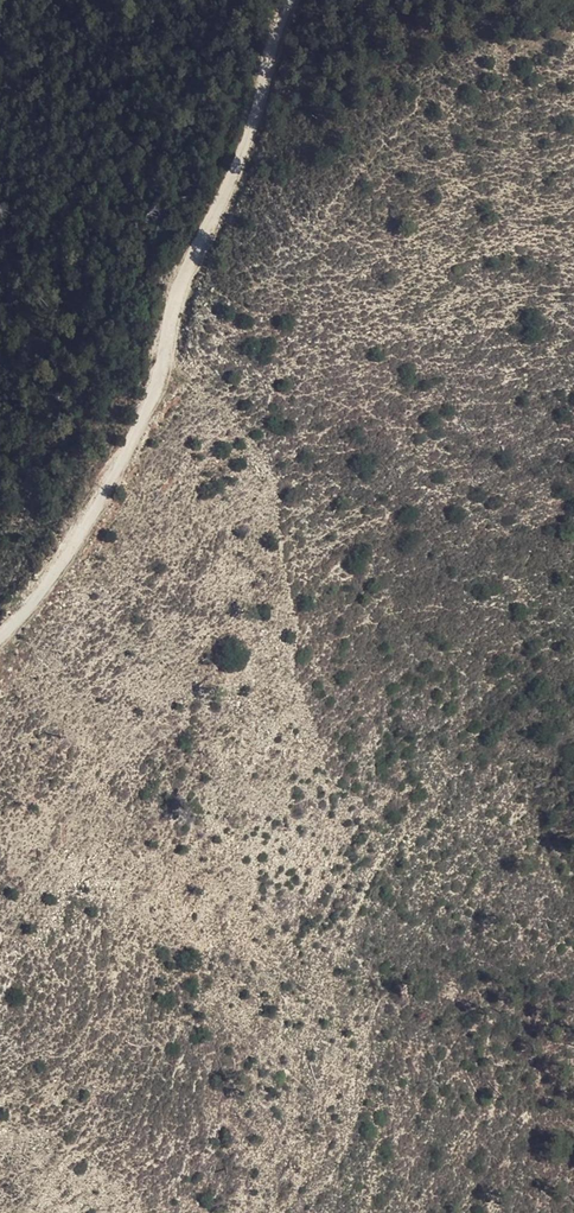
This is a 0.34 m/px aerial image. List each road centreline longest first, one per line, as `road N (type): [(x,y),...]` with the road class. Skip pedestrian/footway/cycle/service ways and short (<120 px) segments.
road 1 (track): [(296,0),(182,287),(136,430),(39,598),(0,636)]

